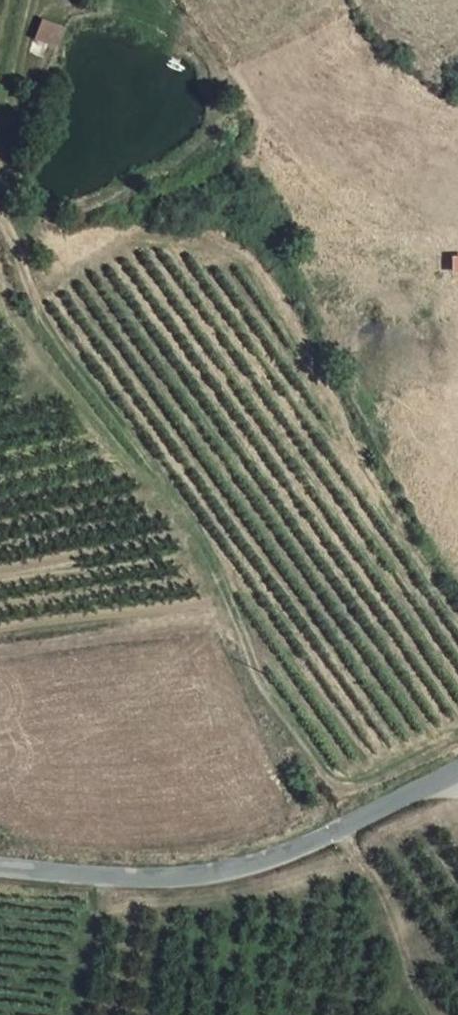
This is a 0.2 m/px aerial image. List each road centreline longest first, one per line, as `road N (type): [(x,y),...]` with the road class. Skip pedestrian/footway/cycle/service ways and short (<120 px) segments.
road 1 (track): [(0,239),(31,306),(154,228),(254,262),(344,426),(457,605)]
road 2 (tertiary): [(457,773),(240,872),(156,880),(0,866)]
road 3 (track): [(341,829),(428,1014)]

